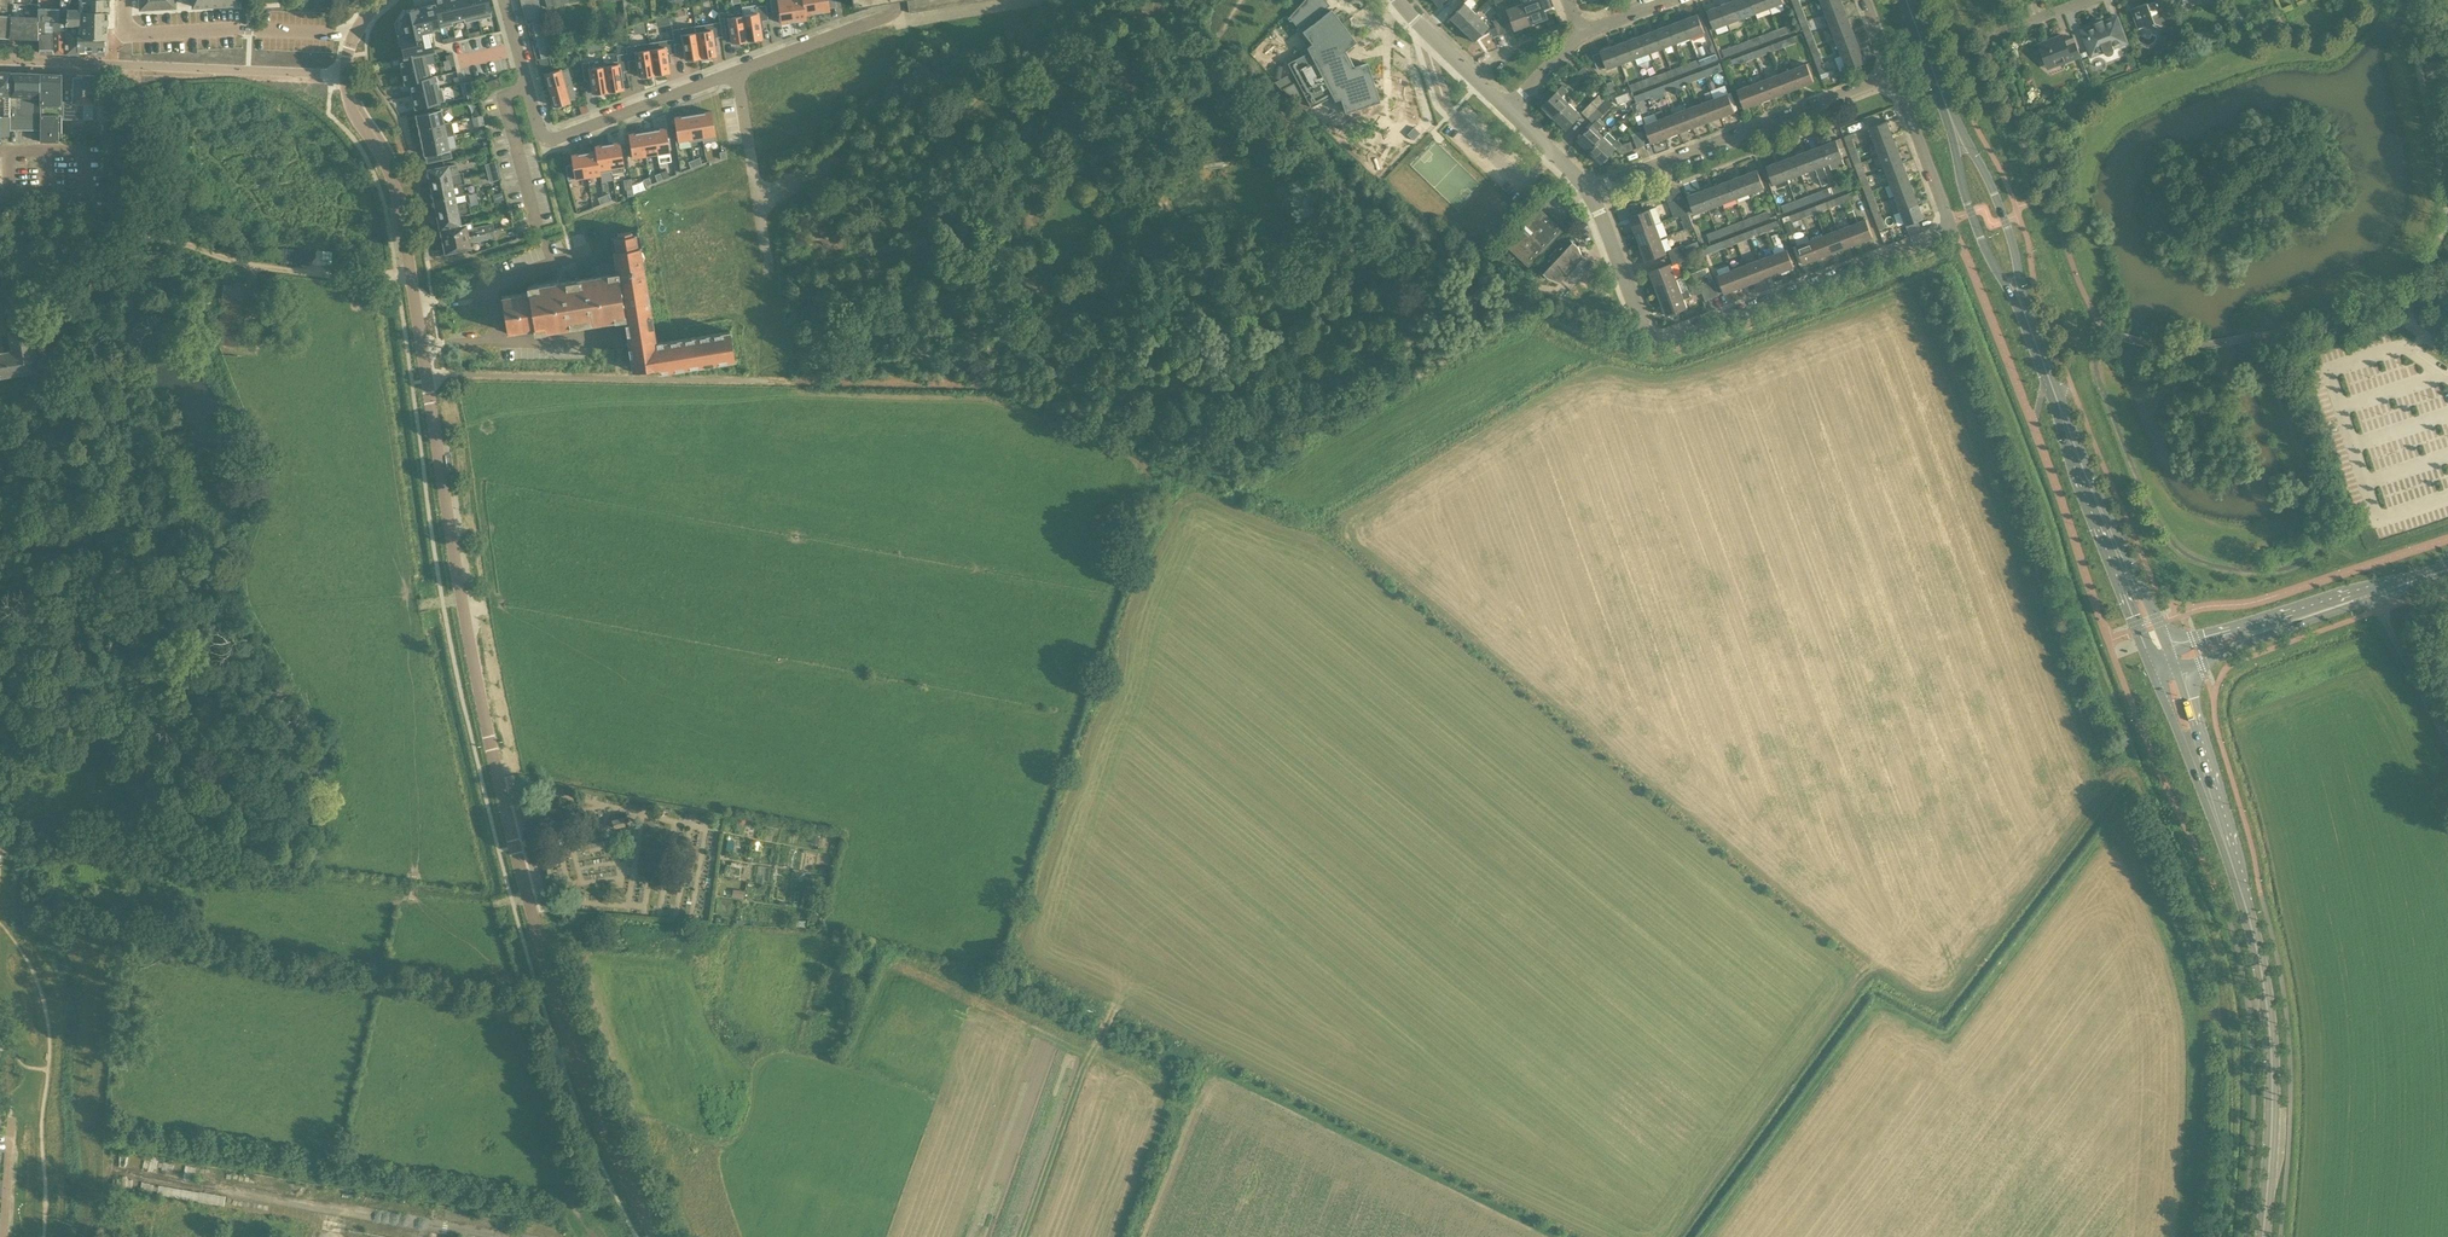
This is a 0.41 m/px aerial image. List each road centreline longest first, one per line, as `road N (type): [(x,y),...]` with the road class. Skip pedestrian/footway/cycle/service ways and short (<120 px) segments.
road 1 (residential): [(657,1236),(613,1146),(526,887),(451,557),(399,200),(357,121),(343,74)]
road 2 (primary): [(1946,106),(1975,227),(2019,312),(2152,663)]
road 3 (primary): [(2170,650),(2033,328),(1998,200),(1946,106)]
road 4 (residential): [(503,0),(548,138),(879,20),(898,0)]
road 5 (residential): [(1653,336),(1952,232),(1893,70)]
road 6 (primary): [(2263,1236),(2271,1036),(2240,892)]
road 7 (residential): [(1590,192),(1893,70)]
road 8 (primary): [(2152,663),(2240,892)]
road 9 (residential): [(362,22),(282,13),(128,22)]
road 10 (primary): [(2240,892),(2241,861),(2178,670)]
road 11 (residential): [(131,65),(156,75),(343,74)]
road 12 (secondary): [(2178,670),(2375,599)]
road 13 (secondary): [(2370,590),(2170,650)]
road 14 (unclassified): [(2447,747),(2375,599)]
road 15 (residential): [(1653,336),(1643,330),(1590,192)]
road 16 (residential): [(1508,109),(1400,0)]
road 17 (residential): [(1,1236),(10,1117)]

